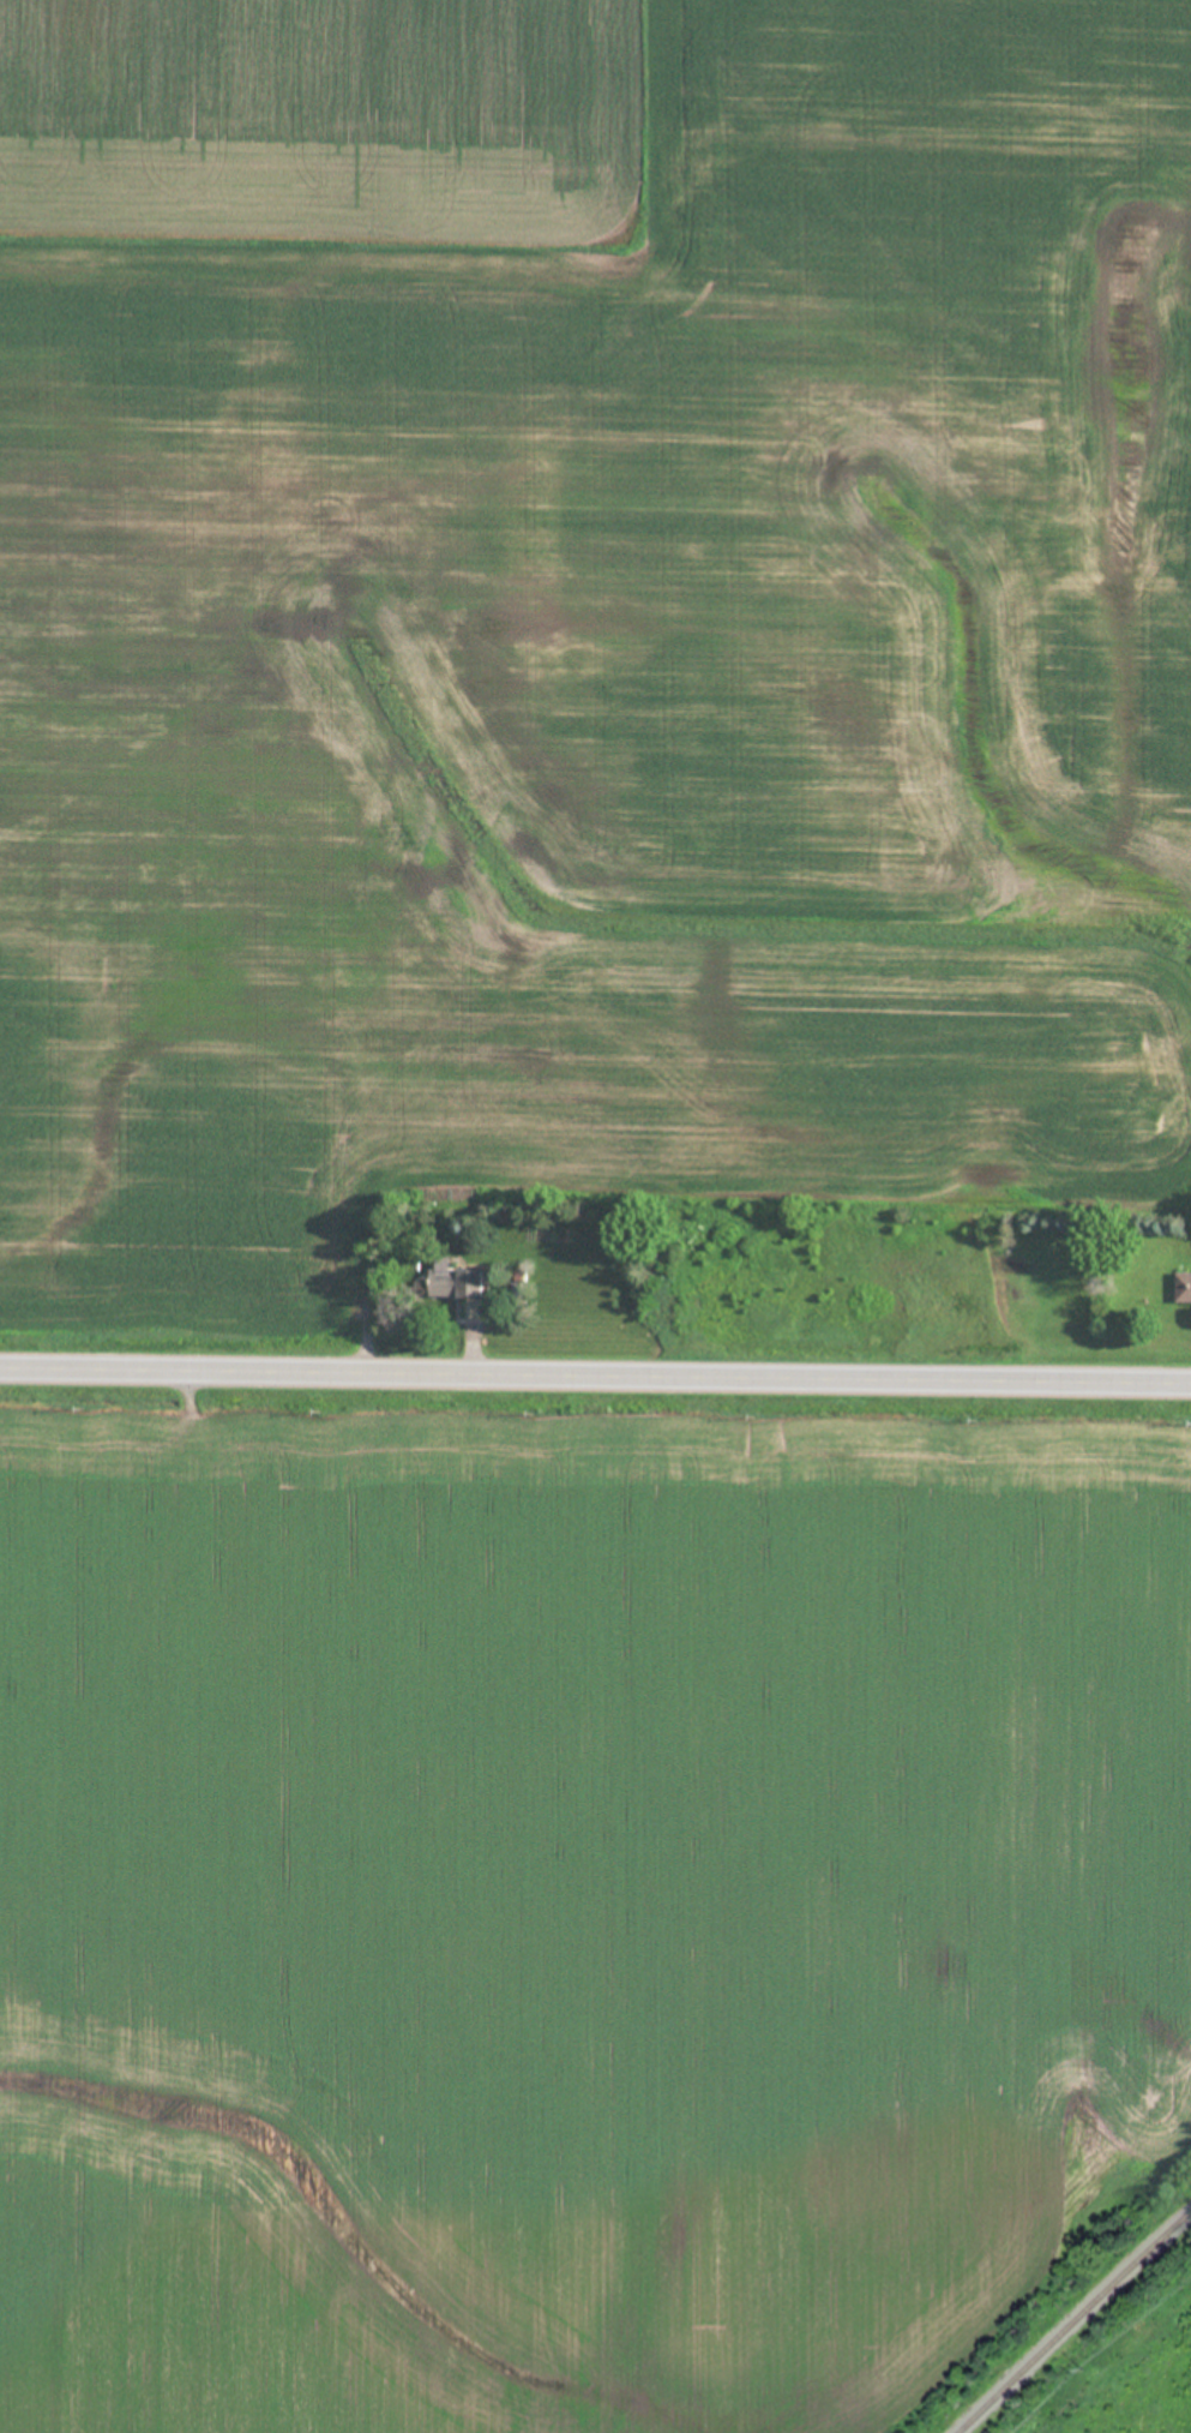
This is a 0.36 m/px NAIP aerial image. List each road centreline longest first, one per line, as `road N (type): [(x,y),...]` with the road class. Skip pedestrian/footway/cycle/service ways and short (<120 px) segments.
road 1 (primary): [(1190,1362),(0,1345)]

